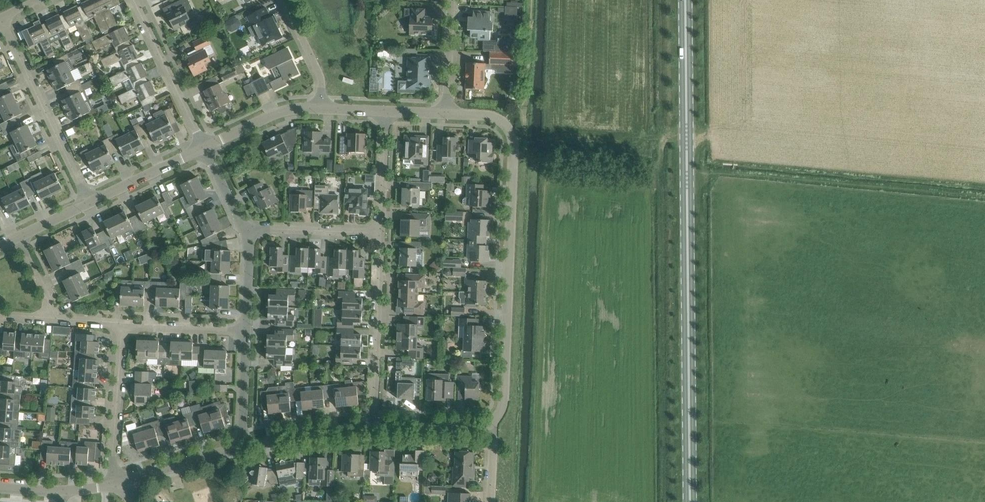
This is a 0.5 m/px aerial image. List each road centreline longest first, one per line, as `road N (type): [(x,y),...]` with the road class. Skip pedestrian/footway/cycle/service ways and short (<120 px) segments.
road 1 (secondary): [(692,501),(686,0)]
road 2 (residential): [(492,433),(504,397),(513,139),(496,120),(440,114)]
road 3 (residential): [(371,430),(376,232)]
road 4 (residential): [(83,205),(0,28)]
road 5 (residential): [(105,491),(123,323)]
road 6 (residential): [(203,146),(134,0)]
road 7 (residential): [(236,448),(371,430)]
road 8 (residential): [(203,146),(83,205)]
road 9 (residential): [(250,239),(262,232),(376,232)]
road 10 (residential): [(317,107),(270,112),(203,146)]
road 11 (residential): [(371,430),(492,433)]
road 12 (residential): [(243,331),(123,323)]
road 13 (residential): [(376,232),(380,112)]

